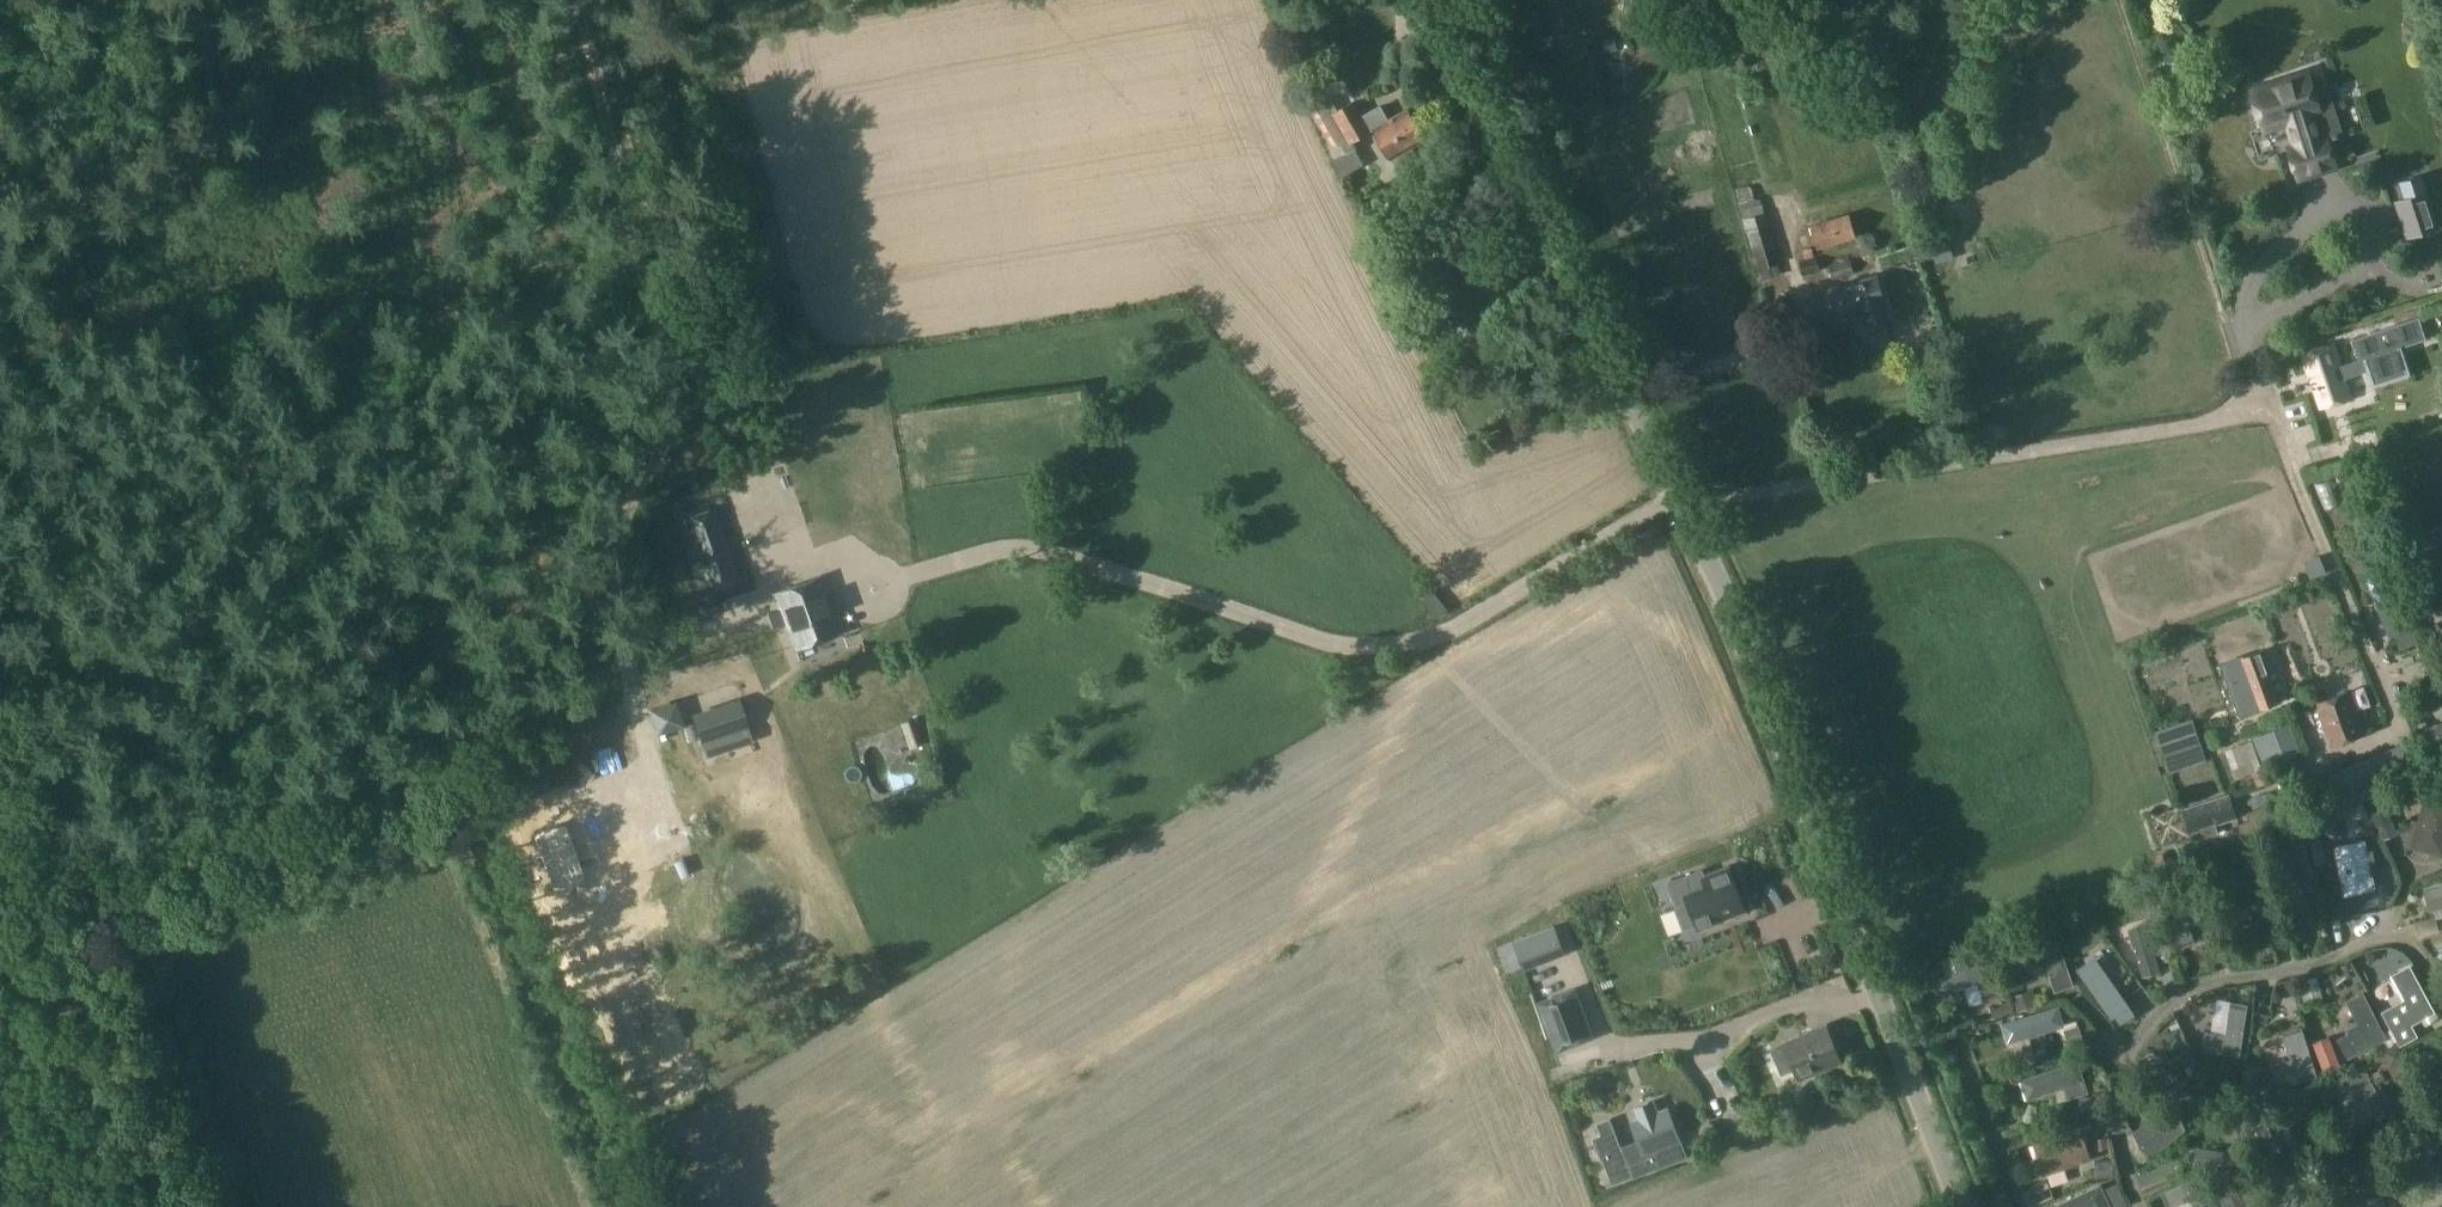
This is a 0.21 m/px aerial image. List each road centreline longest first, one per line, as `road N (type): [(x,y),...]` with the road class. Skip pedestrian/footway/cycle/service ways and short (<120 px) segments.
road 1 (track): [(39,823),(122,822),(252,801),(452,738),(595,668),(621,643),(619,506),(665,432),(667,403),(574,0)]
road 2 (unclassified): [(2385,692),(2274,445),(2245,424),(1686,506)]
road 3 (track): [(151,1206),(29,892),(39,823),(34,762),(0,656)]
road 4 (unclassified): [(838,820),(873,871),(896,883),(920,876),(1305,638)]
road 5 (unclassified): [(1678,490),(1581,283),(1429,0)]
road 6 (unclassified): [(1883,998),(1747,637),(1686,506)]
road 7 (unclassified): [(1305,638),(1035,548),(982,552),(857,597)]
road 8 (unclassified): [(1305,638),(1377,643),(1442,634),(1678,490)]
road 9 (track): [(0,232),(147,192),(190,168),(210,119),(196,0)]
road 10 (unclassified): [(1883,998),(1790,1006),(1702,1041),(1605,1048)]
road 11 (unclassified): [(1962,1206),(1883,998)]

